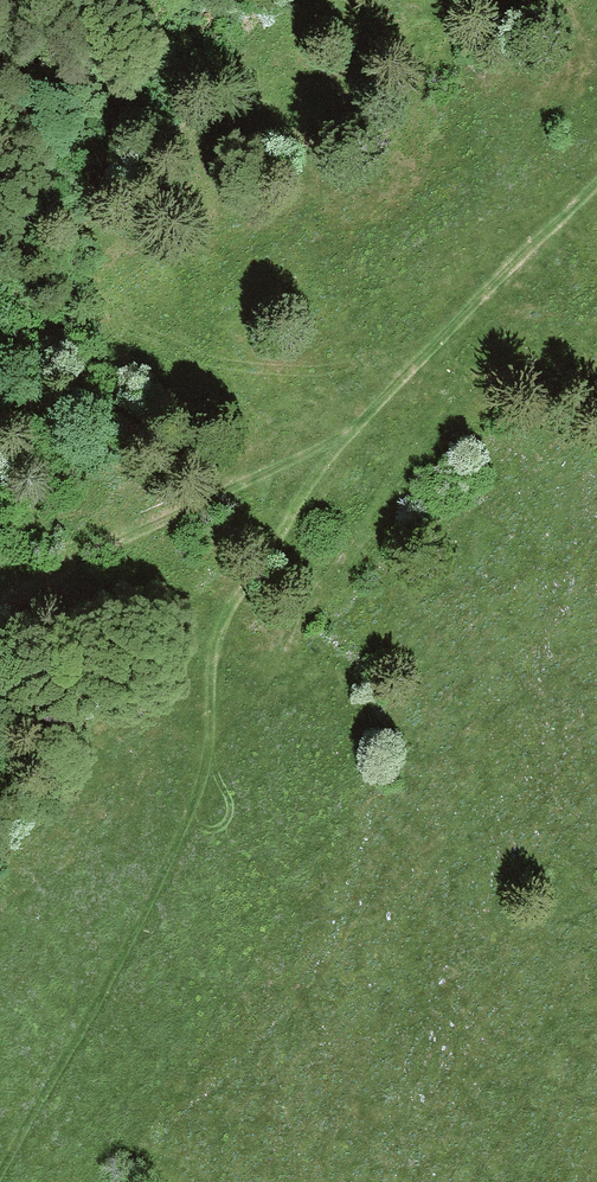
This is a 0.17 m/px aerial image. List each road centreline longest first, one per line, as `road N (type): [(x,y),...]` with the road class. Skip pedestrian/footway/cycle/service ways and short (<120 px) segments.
road 1 (track): [(5,1181),(91,1068),(185,905),(246,612),(360,427),(537,243),(596,196)]
road 2 (track): [(0,671),(246,612)]
road 3 (track): [(360,427),(596,388)]

